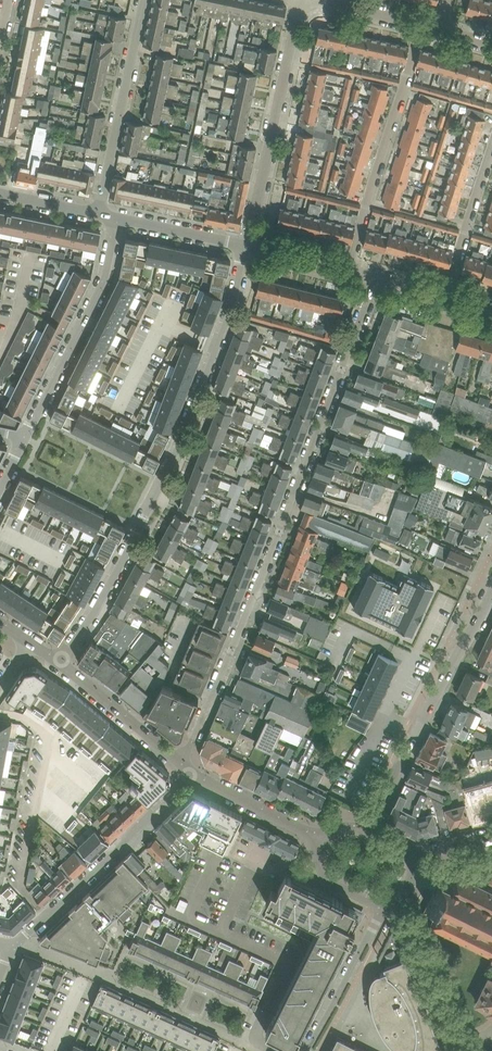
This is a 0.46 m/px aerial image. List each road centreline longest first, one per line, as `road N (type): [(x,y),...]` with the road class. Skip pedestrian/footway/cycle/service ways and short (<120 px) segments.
road 1 (residential): [(378,281),(181,764)]
road 2 (residential): [(61,661),(149,526),(249,247)]
road 3 (residential): [(491,594),(368,831)]
road 4 (residential): [(350,272),(420,24)]
road 5 (residential): [(249,247),(301,0)]
road 6 (residential): [(191,774),(18,946)]
road 7 (residential): [(21,433),(102,283),(115,219)]
road 8 (residential): [(99,212),(141,0)]
road 9 (residential): [(307,1050),(382,907)]
road 10 (residential): [(447,301),(491,147)]
road 11 (unclassified): [(181,764),(61,661)]
road 12 (residential): [(396,904),(456,1050)]
road 13 (unclassified): [(322,839),(191,774)]
road 14 (residential): [(249,247),(115,219)]

